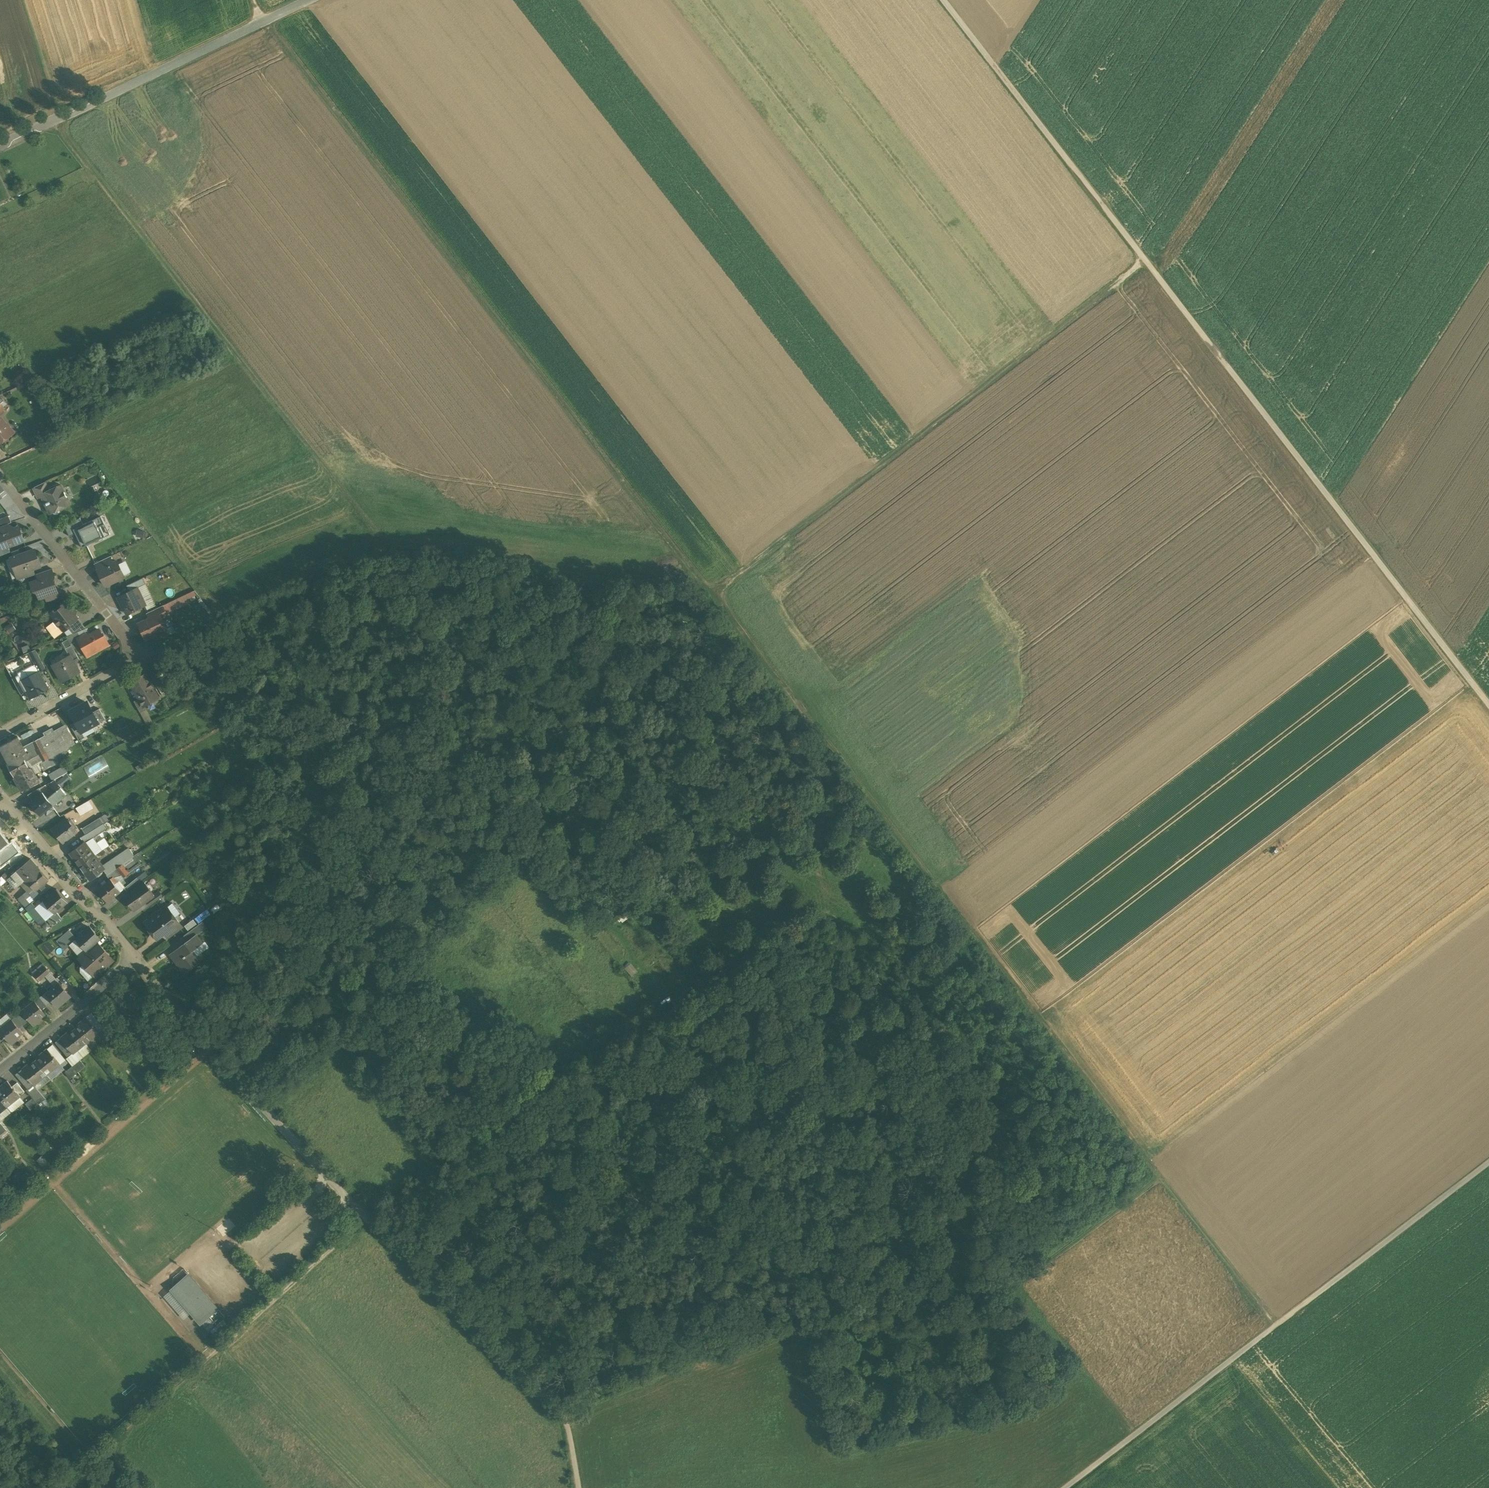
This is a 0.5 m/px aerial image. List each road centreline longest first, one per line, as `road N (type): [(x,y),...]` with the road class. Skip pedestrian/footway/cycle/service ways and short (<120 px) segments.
road 1 (track): [(367,1220),(580,1064),(766,956),(783,958),(834,1011),(916,990),(983,944),(854,778),(713,879)]
road 2 (track): [(854,778),(270,18)]
road 3 (track): [(1488,703),(946,0)]
road 4 (track): [(719,602),(1153,266)]
road 5 (track): [(52,122),(385,550)]
road 6 (track): [(707,587),(385,550),(225,622)]
road 7 (residential): [(0,735),(116,670),(132,653),(0,475)]
road 8 (track): [(889,1302),(681,1358),(563,1411)]
road 9 (unclassified): [(310,0),(0,146)]
road 10 (track): [(1164,1180),(1013,1284),(889,1302)]
road 11 (track): [(983,944),(1164,1180)]
road 12 (track): [(563,1411),(367,1220)]
road 13 (track): [(1488,1162),(1274,1326)]
road 14 (track): [(1274,1326),(1065,1487)]
road 15 (track): [(211,1355),(367,1220)]
road 16 (residential): [(131,956),(0,804)]
road 17 (track): [(143,1487),(108,1448),(211,1355)]
road 18 (track): [(1274,1326),(1164,1180)]
road 19 (residential): [(0,1070),(131,956)]

